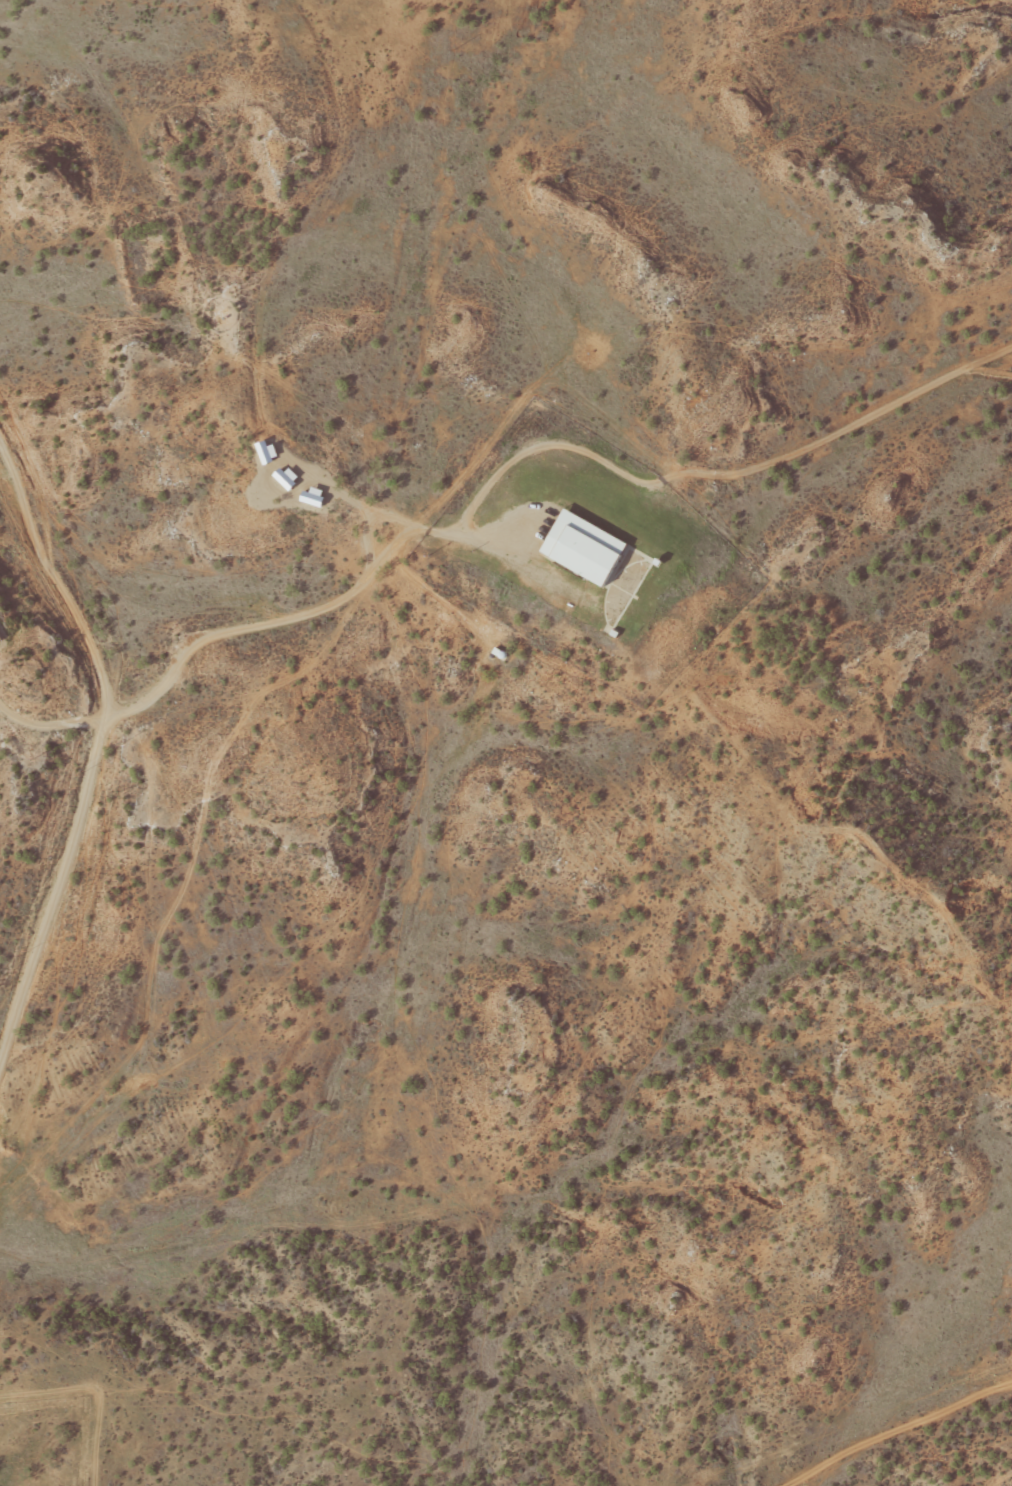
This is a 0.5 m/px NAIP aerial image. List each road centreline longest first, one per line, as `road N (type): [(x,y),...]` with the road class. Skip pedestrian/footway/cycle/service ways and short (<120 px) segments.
road 1 (residential): [(0,1255),(103,1247),(174,1216),(240,1084),(356,931),(381,804),(386,631),(351,549),(351,468),(432,310),(442,244),(493,188),(721,46),(917,0)]
road 2 (residential): [(0,903),(27,794),(52,631),(27,488),(0,446)]

